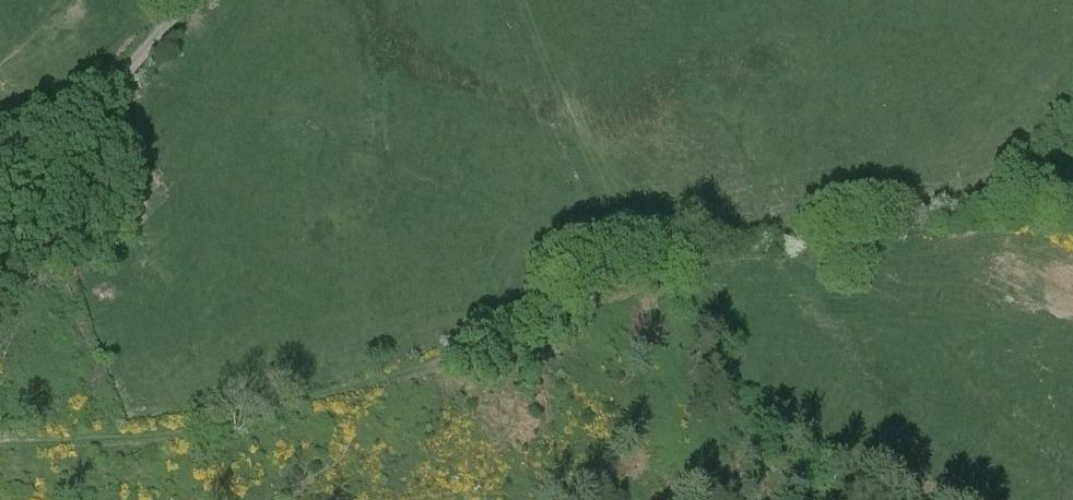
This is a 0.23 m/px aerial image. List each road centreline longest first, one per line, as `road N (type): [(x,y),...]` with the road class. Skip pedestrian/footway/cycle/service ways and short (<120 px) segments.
road 1 (track): [(398,376),(675,270)]
road 2 (track): [(0,172),(51,160),(189,0)]

